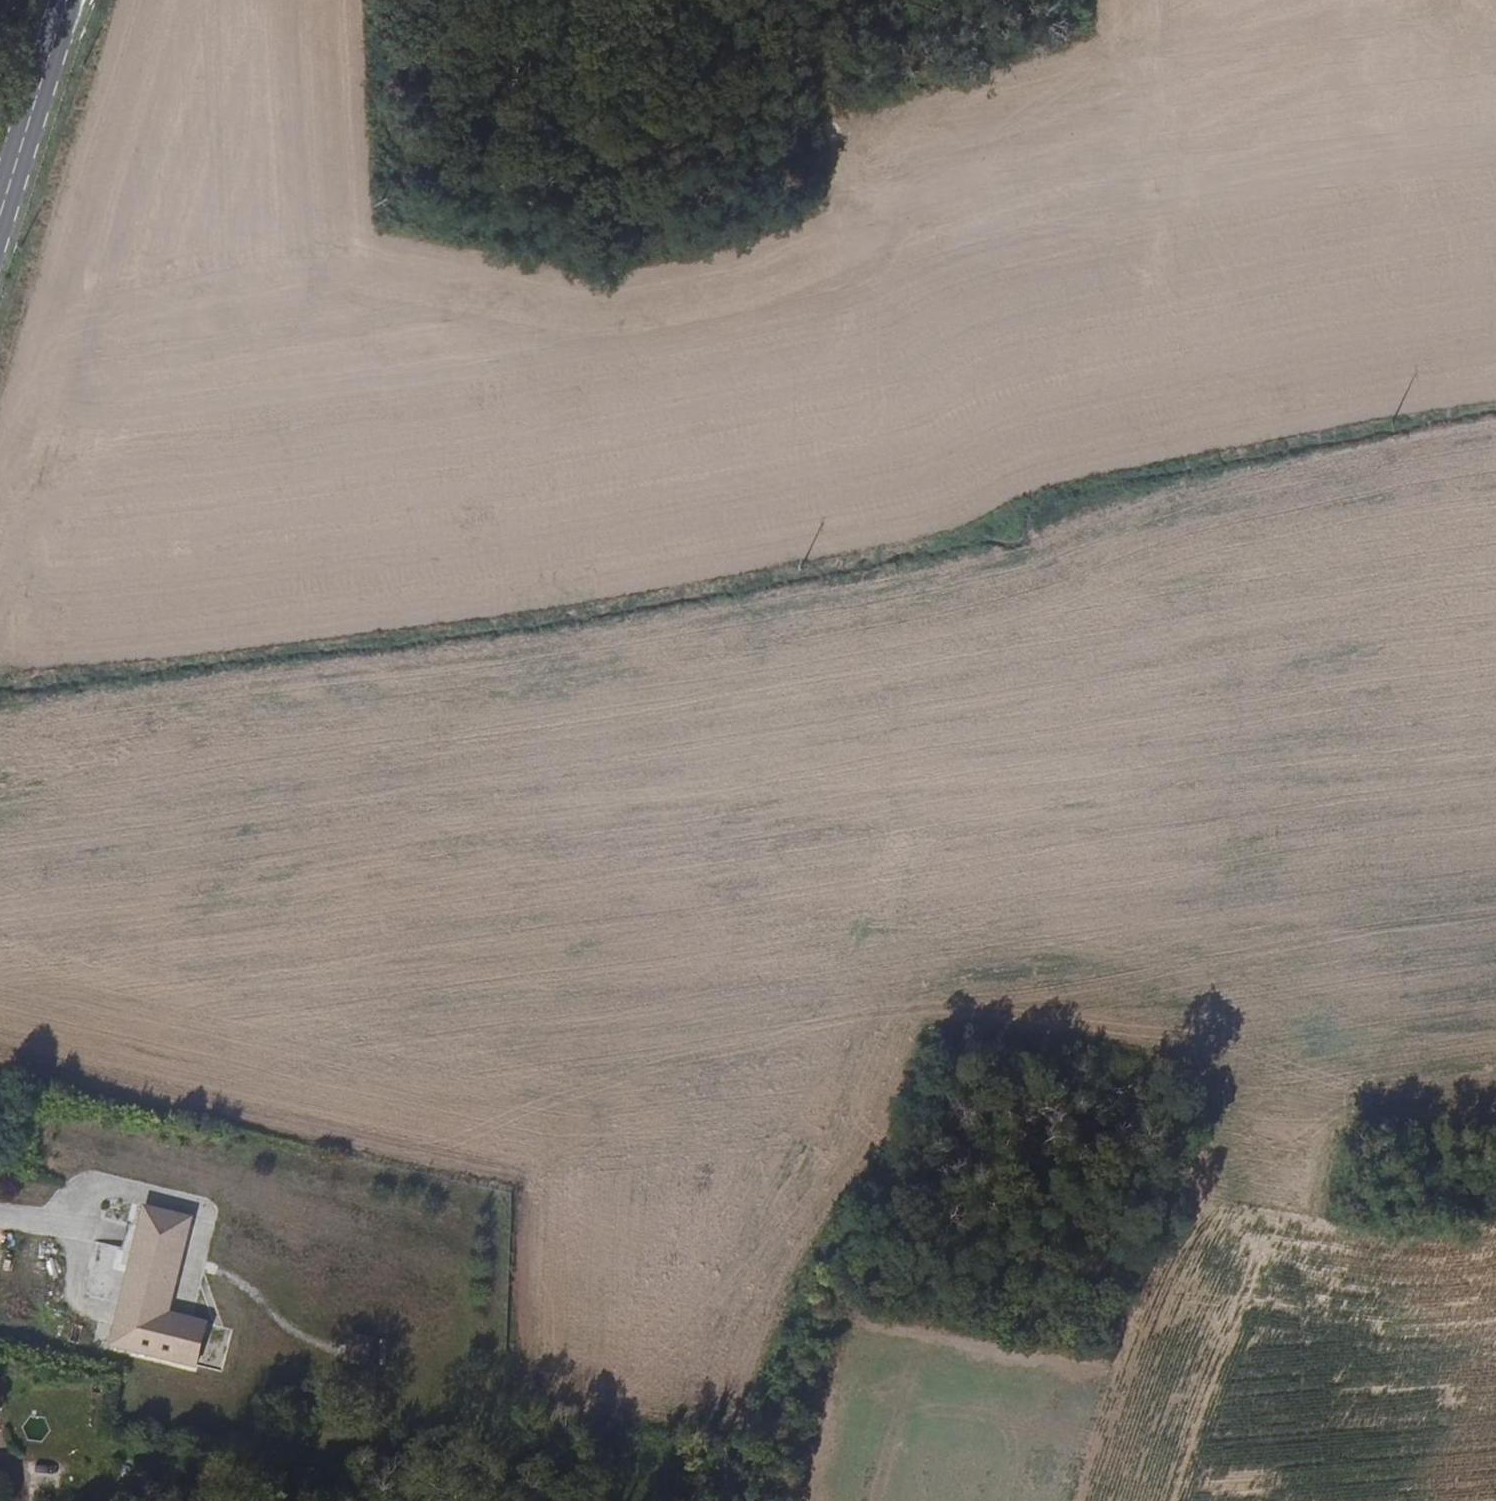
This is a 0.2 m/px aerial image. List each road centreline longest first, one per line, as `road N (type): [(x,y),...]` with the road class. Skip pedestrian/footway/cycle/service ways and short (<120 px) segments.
road 1 (secondary): [(0,188),(62,0)]

